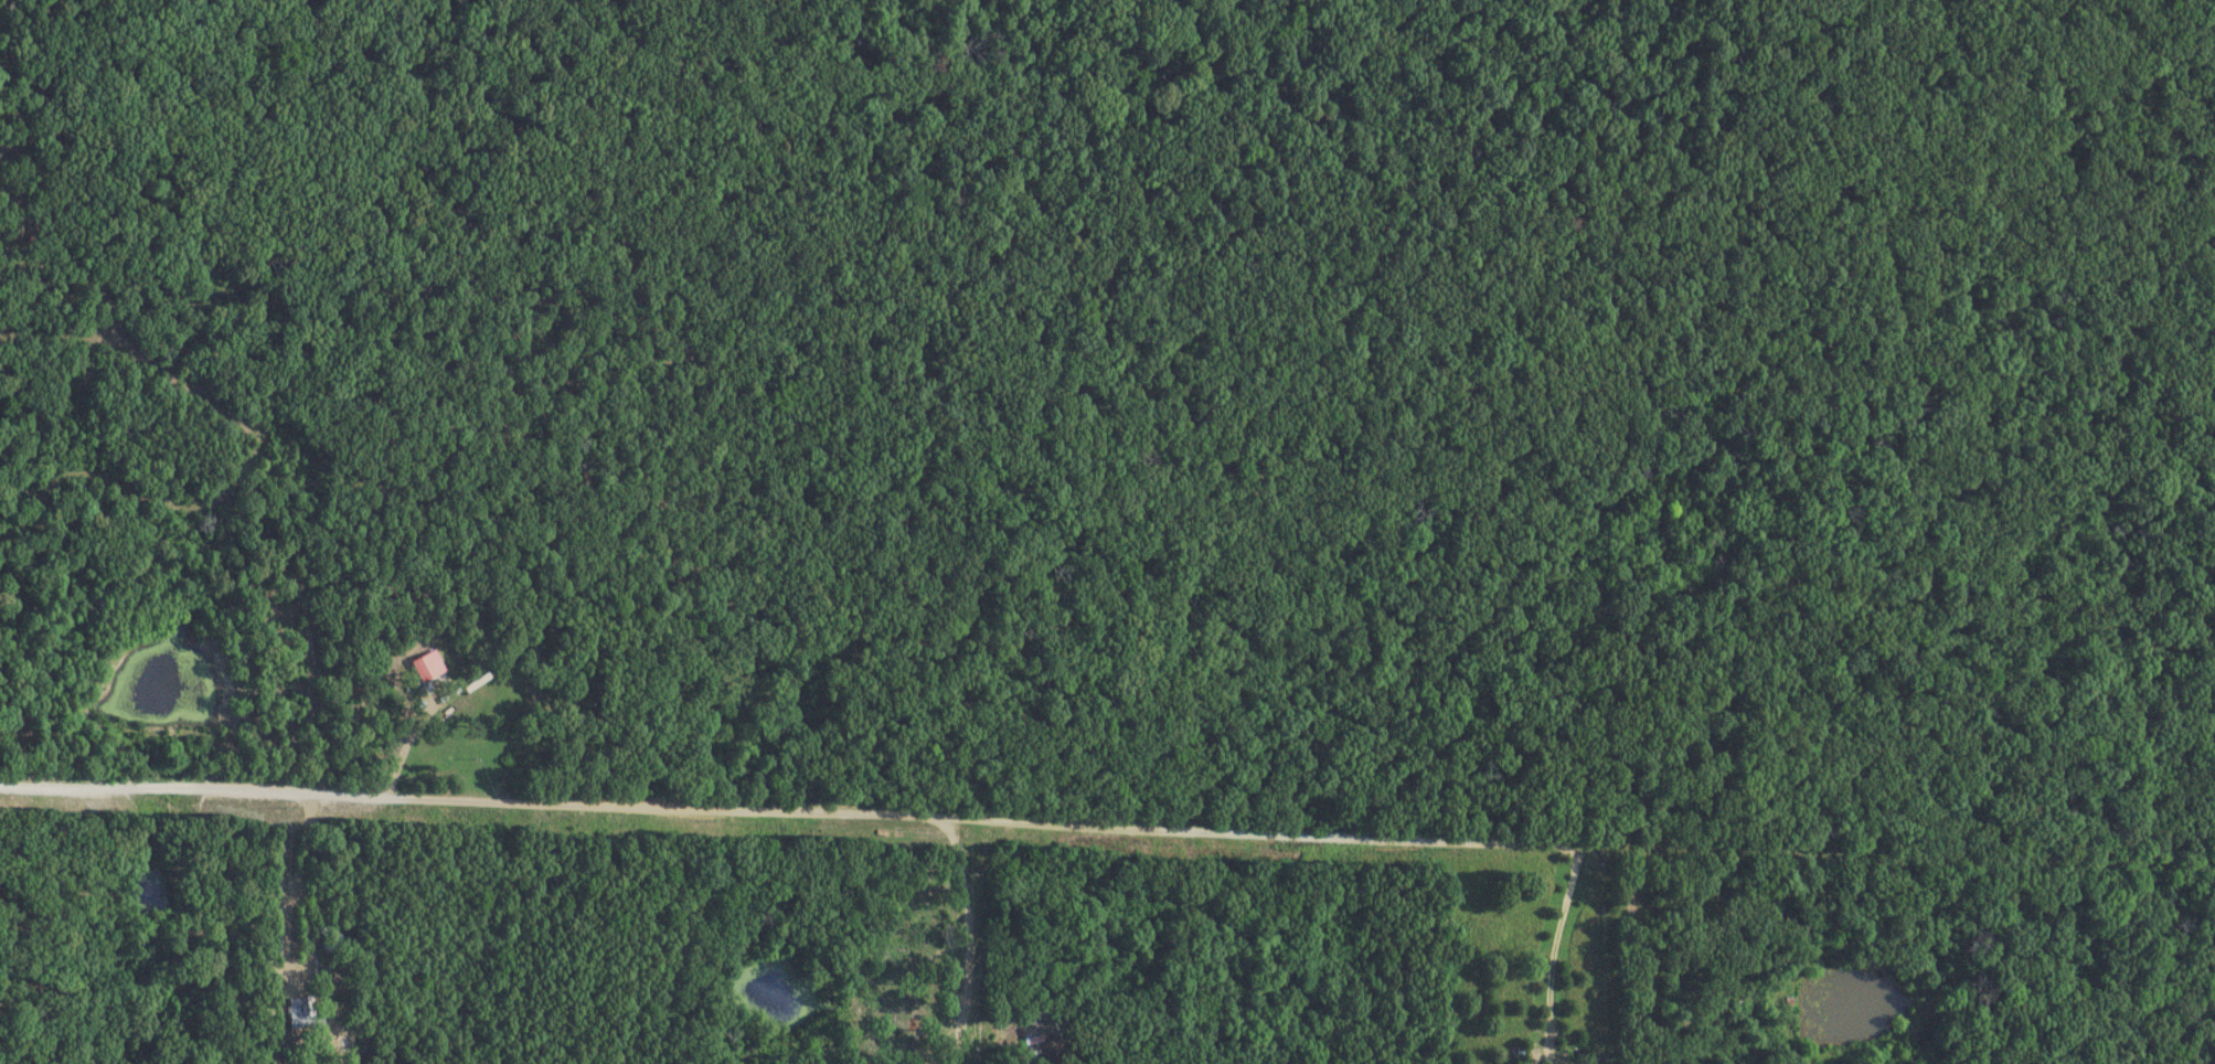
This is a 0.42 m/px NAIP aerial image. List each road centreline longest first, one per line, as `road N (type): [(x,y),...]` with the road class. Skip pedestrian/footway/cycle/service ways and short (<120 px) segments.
road 1 (residential): [(1555,1063),(1548,976),(1570,873),(1568,849),(1553,841),(0,780)]

